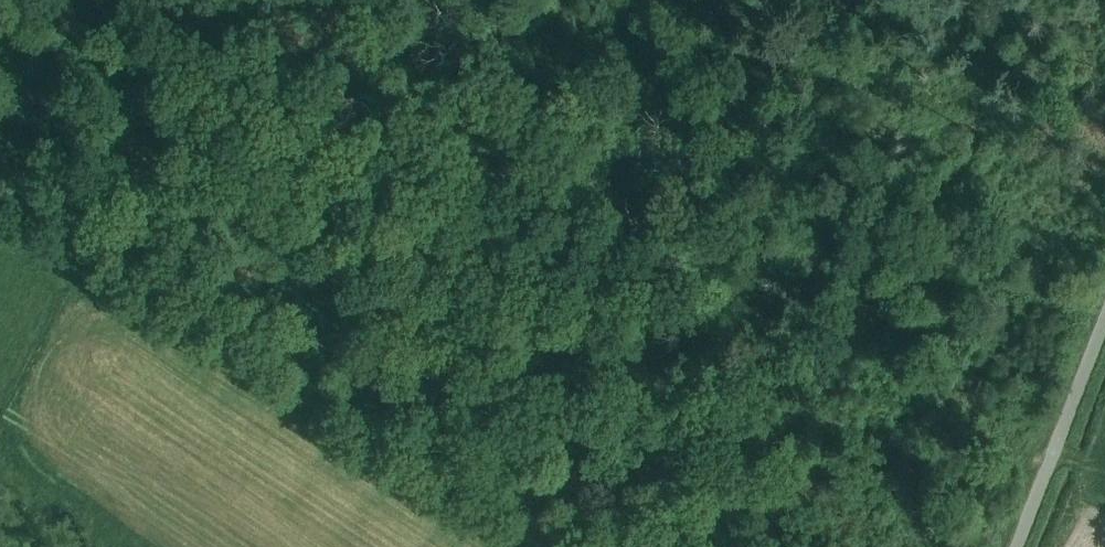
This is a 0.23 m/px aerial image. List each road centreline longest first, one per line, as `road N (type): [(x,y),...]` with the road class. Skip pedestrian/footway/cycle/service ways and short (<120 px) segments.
road 1 (unclassified): [(1104,318),(1016,546)]

